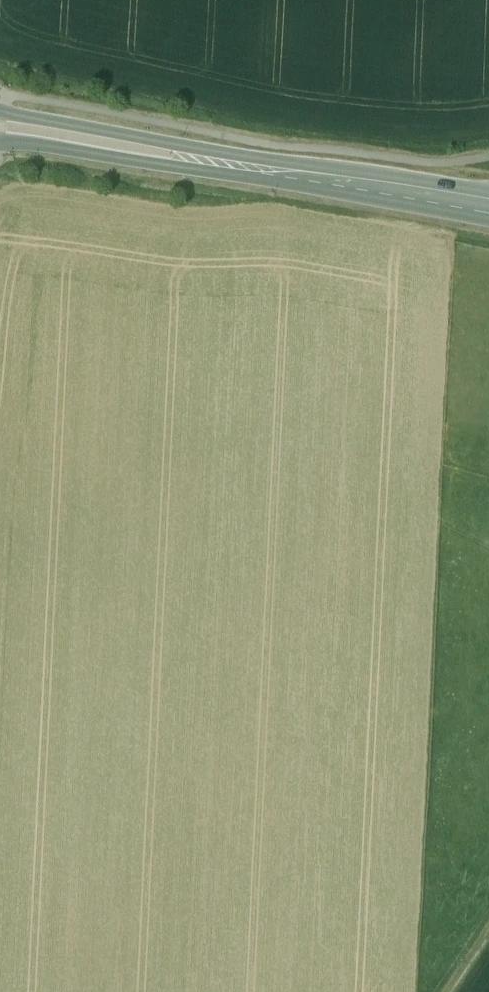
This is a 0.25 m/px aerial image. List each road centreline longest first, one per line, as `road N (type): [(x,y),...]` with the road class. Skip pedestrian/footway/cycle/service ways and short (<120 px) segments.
road 1 (secondary): [(0,127),(488,203)]

